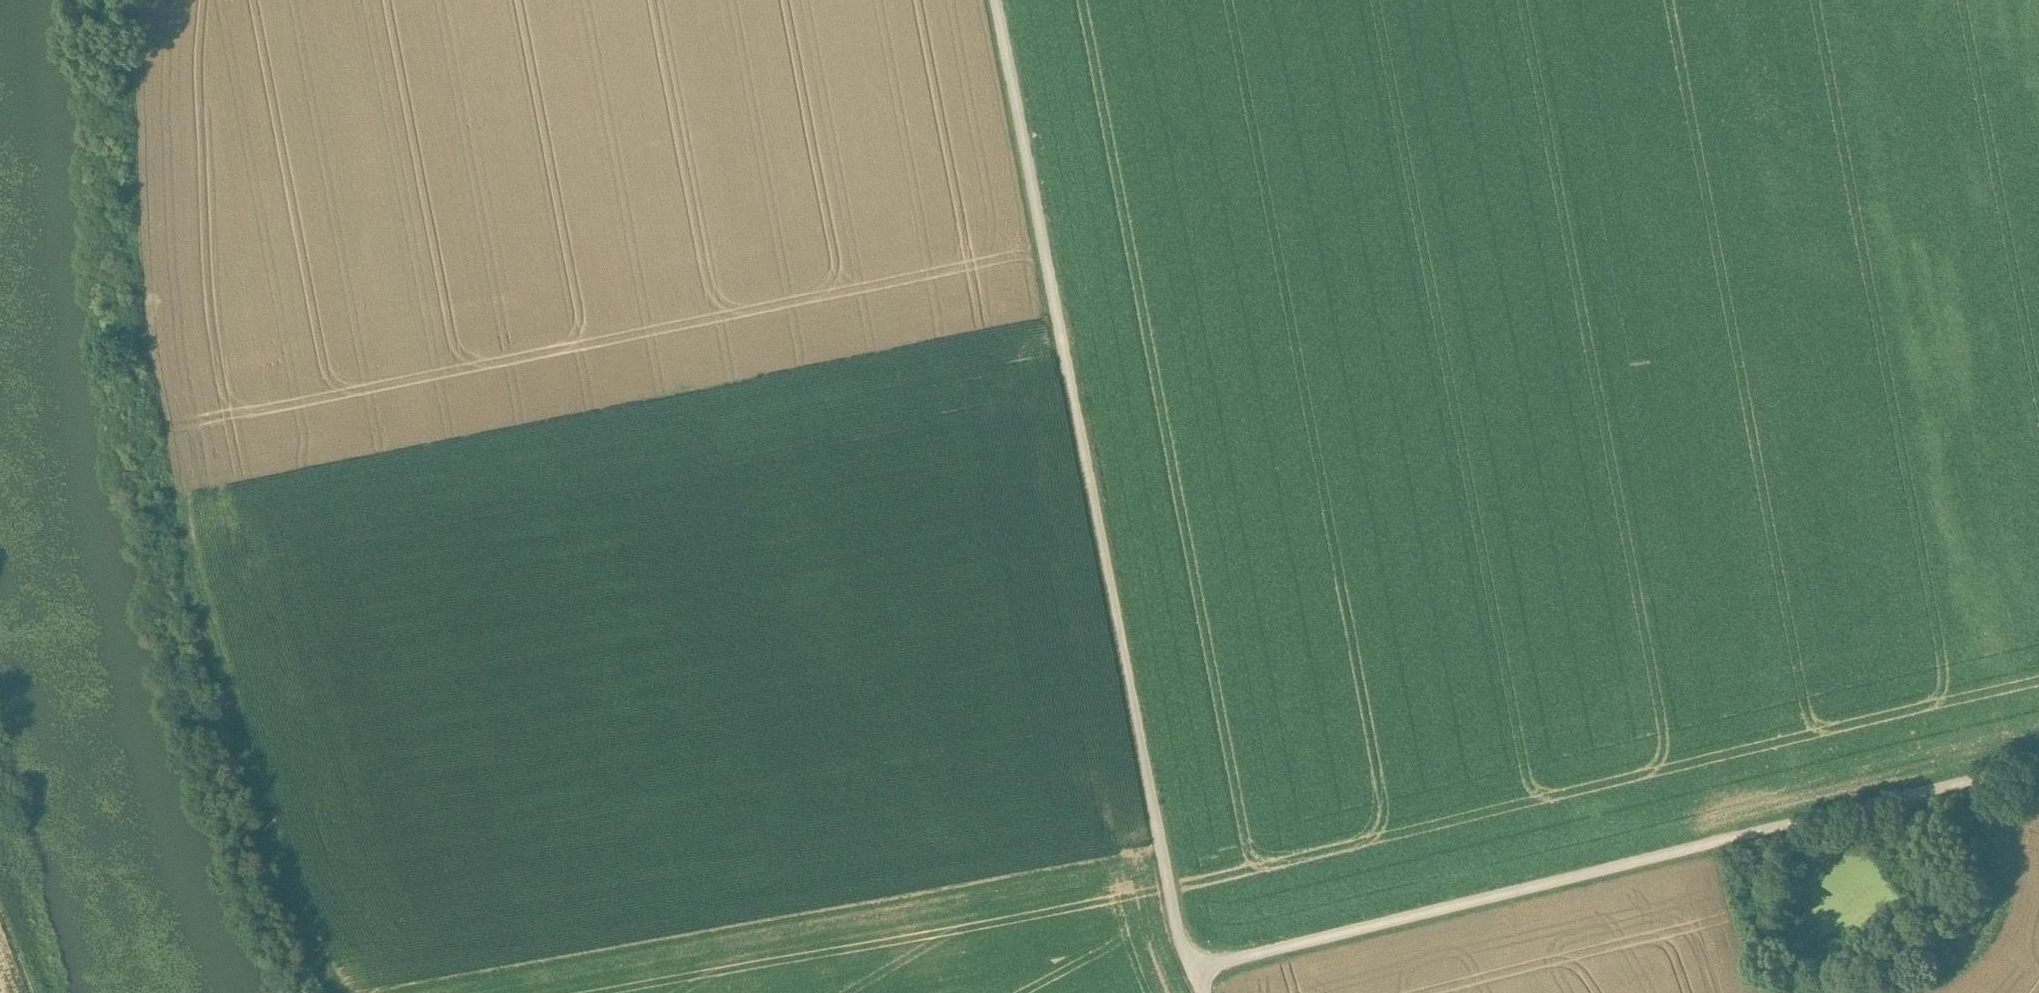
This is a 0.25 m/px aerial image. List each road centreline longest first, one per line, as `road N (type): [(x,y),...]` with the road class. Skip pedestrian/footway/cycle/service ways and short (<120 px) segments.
road 1 (track): [(1200,992),(1187,970),(996,0)]
road 2 (track): [(1187,970),(2038,767)]

